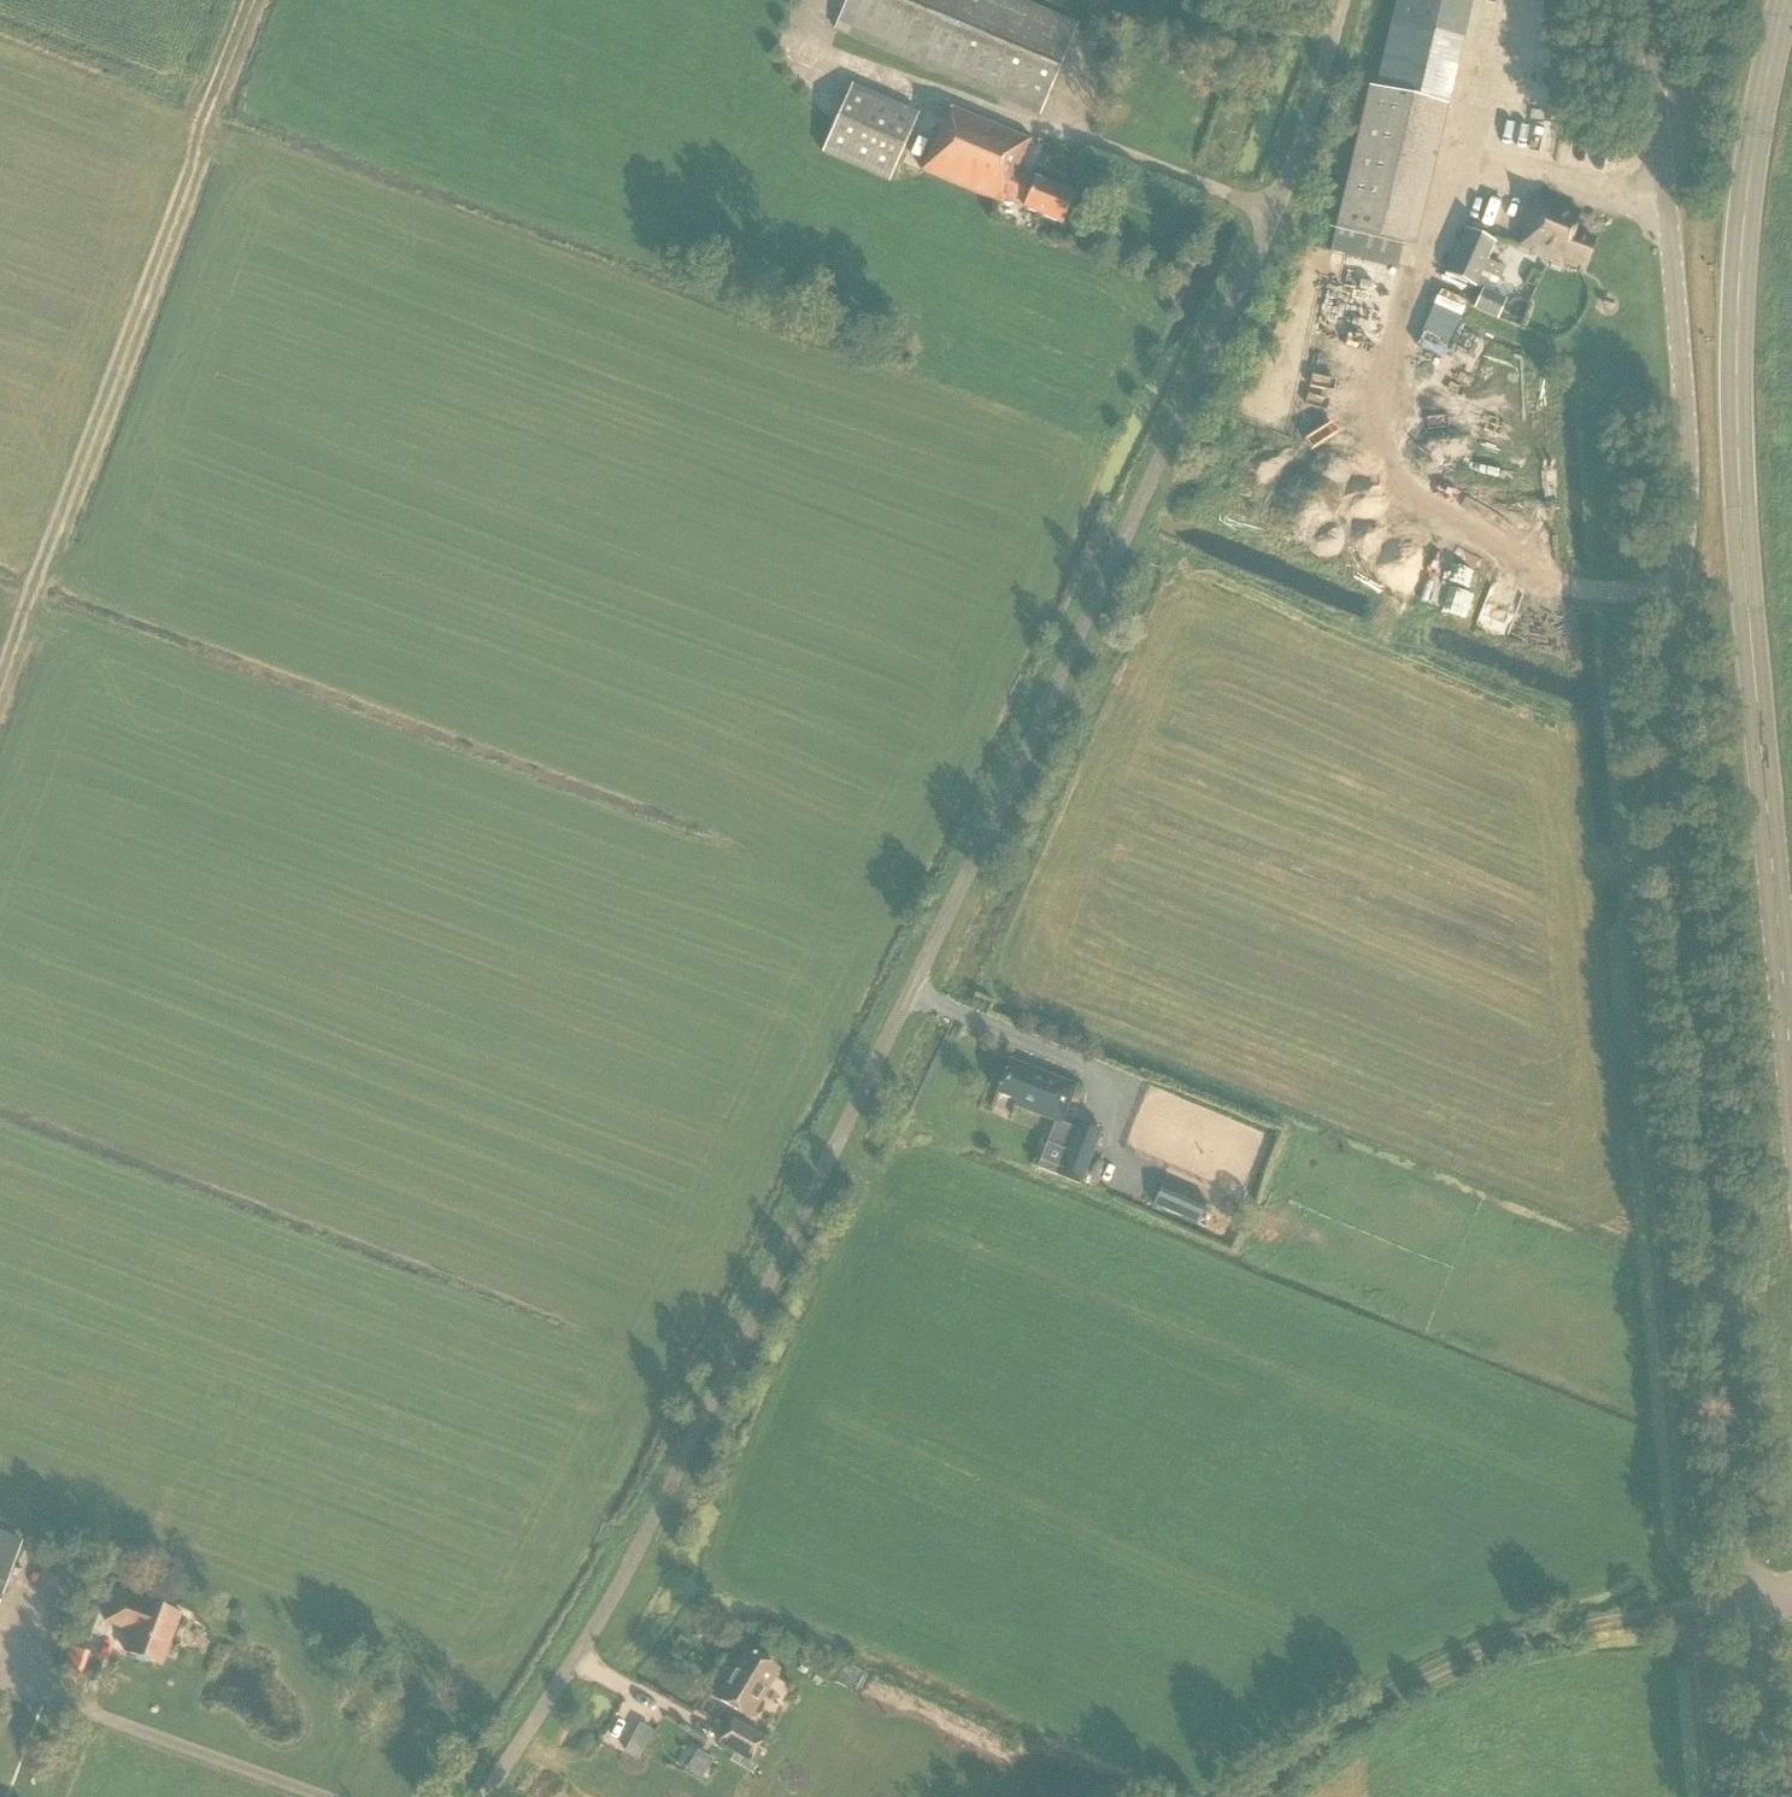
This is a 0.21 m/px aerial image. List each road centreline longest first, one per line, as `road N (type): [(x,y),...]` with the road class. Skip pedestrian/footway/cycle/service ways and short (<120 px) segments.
road 1 (unclassified): [(477,1796),(604,1601),(1024,753),(1275,183),(1339,0)]
road 2 (tertiary): [(1744,1601),(1663,727),(1687,470),(1647,0)]
road 3 (primary): [(1791,1074),(1734,370),(1754,132),(1785,0)]
road 4 (unclassified): [(1761,1796),(1744,1601)]

